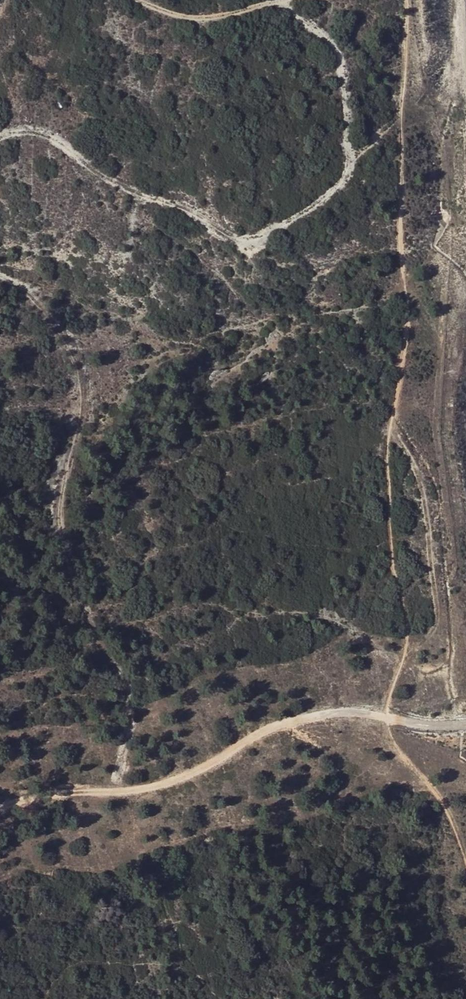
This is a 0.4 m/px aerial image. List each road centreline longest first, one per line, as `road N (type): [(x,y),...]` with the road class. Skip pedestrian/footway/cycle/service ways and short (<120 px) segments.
road 1 (track): [(0,137),(26,126),(57,138),(117,181),(193,213),(230,238),(255,239),(334,189),(347,155),(344,72),(331,43),(279,0)]
road 2 (track): [(114,796),(125,689),(73,589),(61,517),(80,422),(81,364),(44,304),(0,276)]
road 3 (track): [(465,723),(340,713),(254,739),(193,776),(114,796)]
road 4 (track): [(280,0),(191,18),(145,0)]

